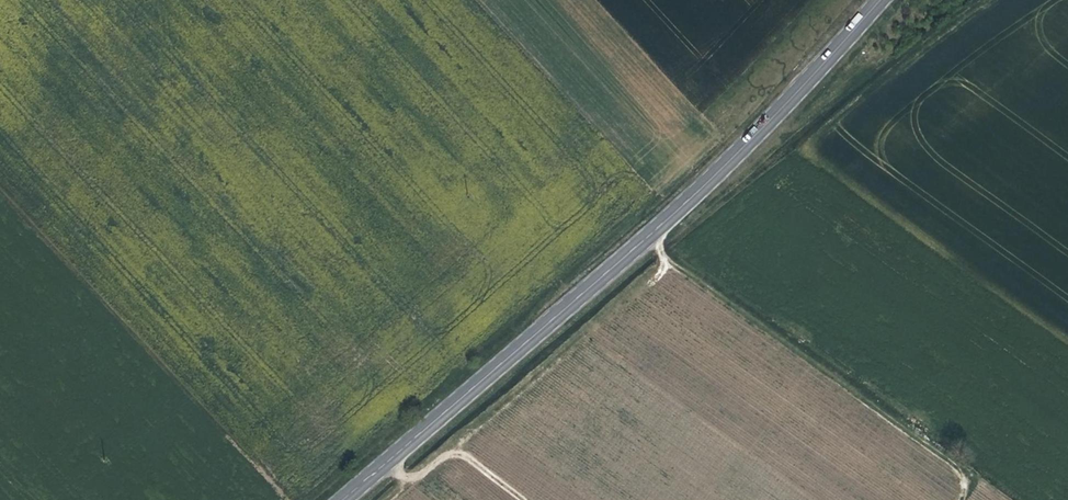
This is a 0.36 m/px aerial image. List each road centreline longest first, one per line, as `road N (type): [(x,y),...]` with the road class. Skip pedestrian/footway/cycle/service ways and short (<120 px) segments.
road 1 (primary): [(348,499),(709,180),(879,0)]
road 2 (track): [(384,471),(410,481),(455,443),(527,499)]

